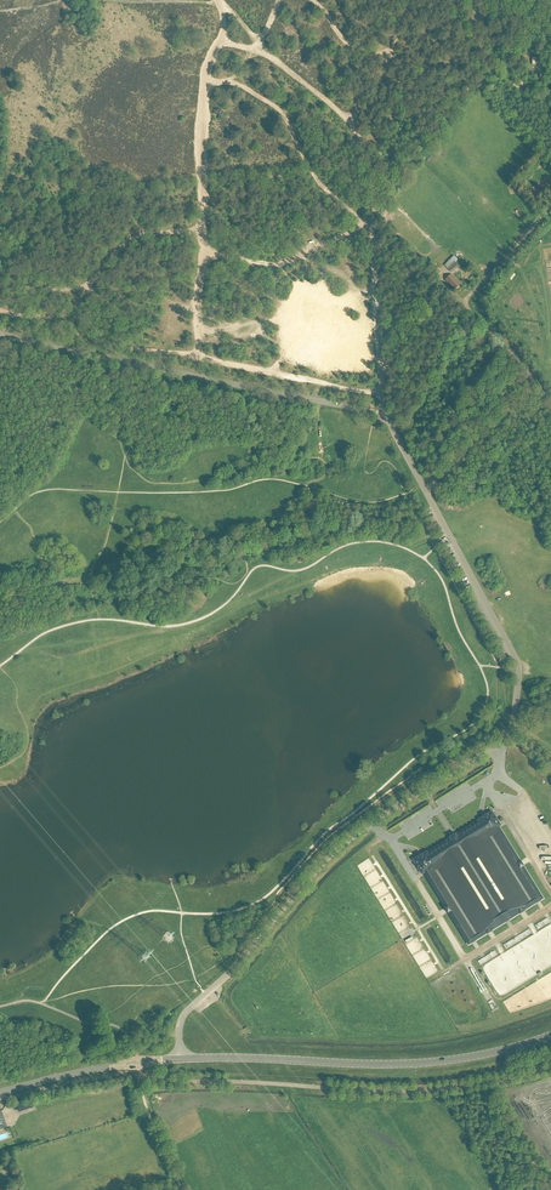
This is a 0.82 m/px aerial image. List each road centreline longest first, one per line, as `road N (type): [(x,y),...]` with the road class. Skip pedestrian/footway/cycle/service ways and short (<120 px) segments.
road 1 (unclassified): [(0,334),(382,417),(517,661),(510,736),(333,853),(187,1011),(181,1058)]
road 2 (track): [(380,416),(373,156),(418,78),(487,43),(475,0)]
road 3 (track): [(0,310),(54,318),(117,345),(382,393)]
road 4 (tertiary): [(550,1035),(415,1064),(181,1058)]
road 5 (track): [(550,206),(466,302),(528,369),(529,387),(440,475)]
road 6 (track): [(198,356),(202,131),(208,61),(223,32),(218,0)]
road 7 (track): [(373,156),(325,98),(257,48),(219,3),(109,0)]
road 8 (track): [(372,227),(319,182),(281,111),(236,83),(205,83)]
road 9 (track): [(203,228),(130,237),(79,290),(0,286)]

